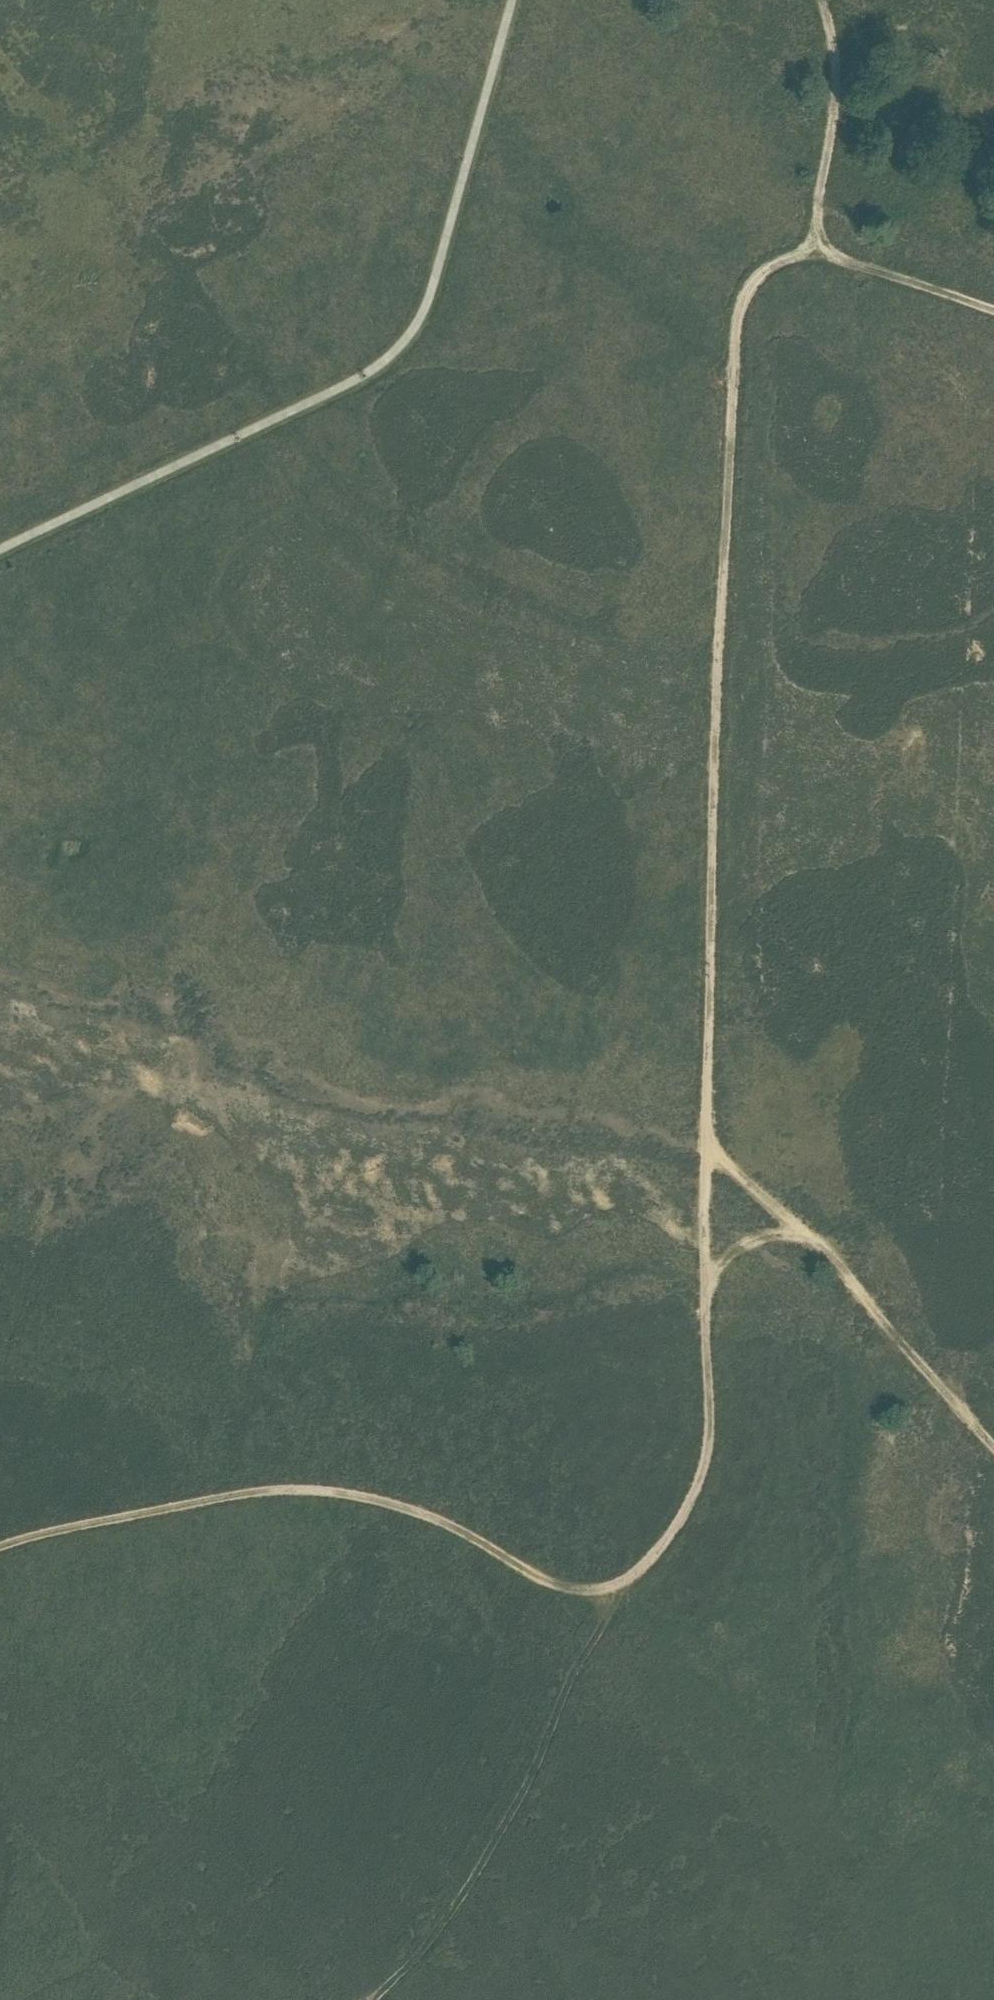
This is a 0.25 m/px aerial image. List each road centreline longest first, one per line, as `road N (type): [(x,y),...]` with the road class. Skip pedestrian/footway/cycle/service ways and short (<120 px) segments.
road 1 (track): [(707,1142),(810,1237),(993,1437)]
road 2 (track): [(813,253),(993,312)]
road 3 (track): [(810,1237),(781,1229),(751,1238),(708,1278)]

